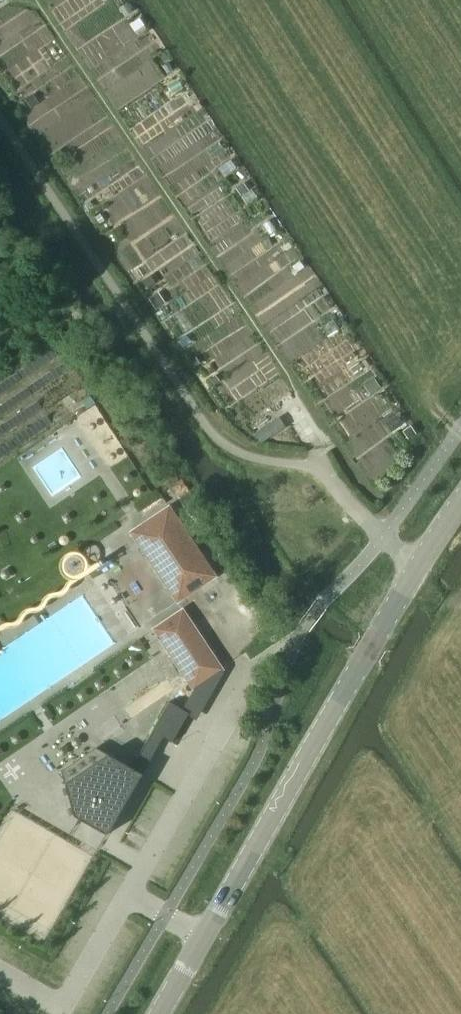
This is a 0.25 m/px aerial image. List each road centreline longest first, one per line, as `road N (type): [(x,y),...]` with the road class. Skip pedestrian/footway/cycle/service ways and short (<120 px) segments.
road 1 (tertiary): [(160,1013),(460,506)]

